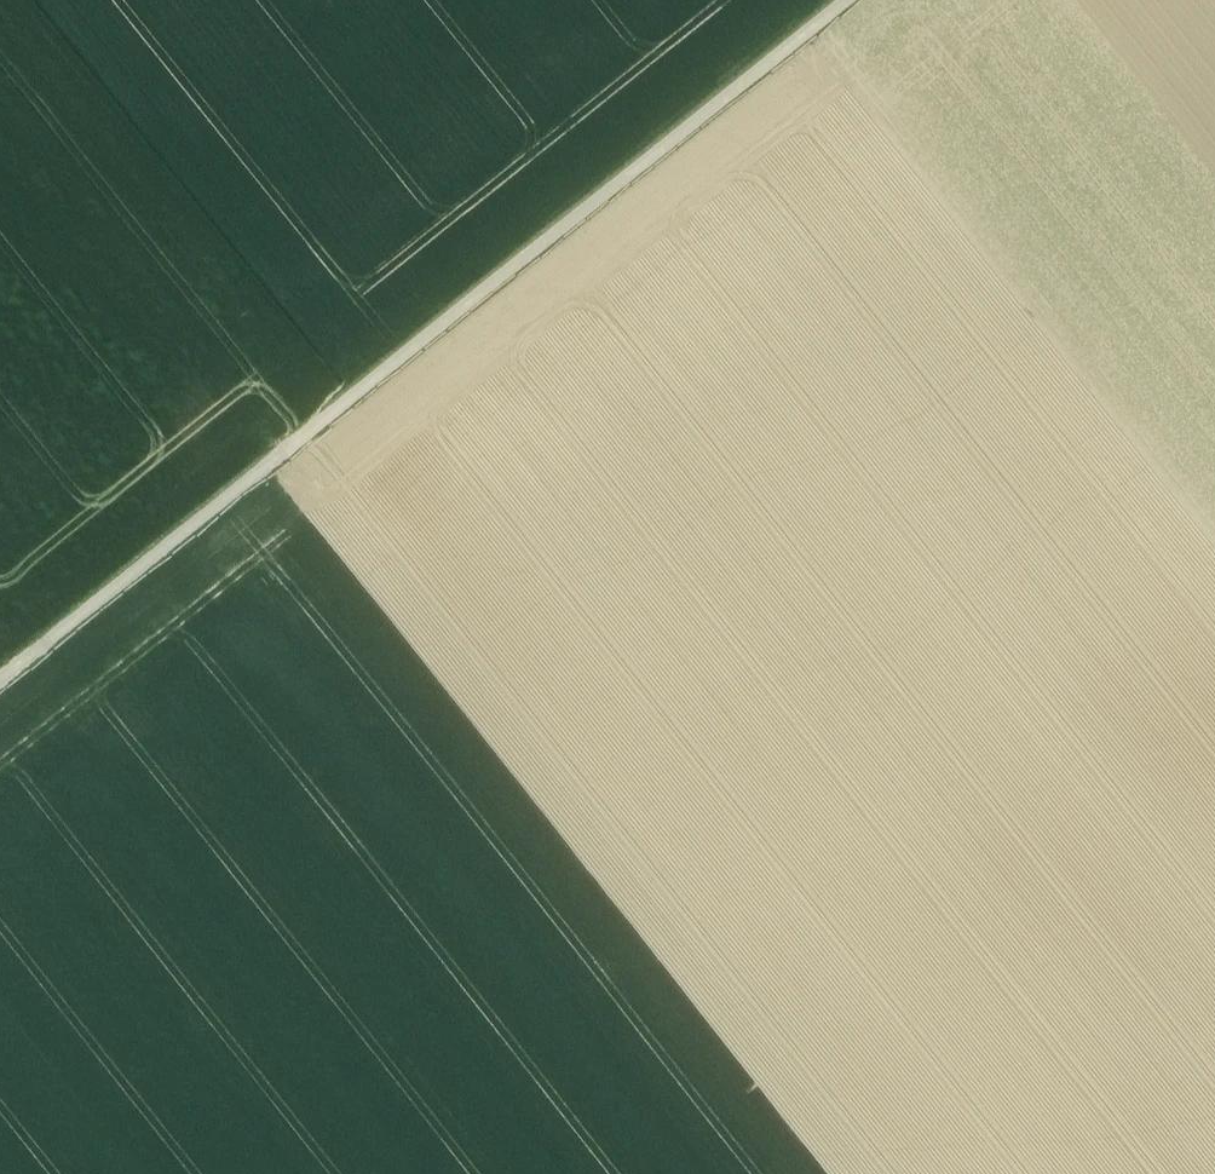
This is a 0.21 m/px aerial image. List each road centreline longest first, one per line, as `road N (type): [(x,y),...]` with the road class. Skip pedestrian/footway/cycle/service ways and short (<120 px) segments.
road 1 (track): [(849,0),(0,684)]

